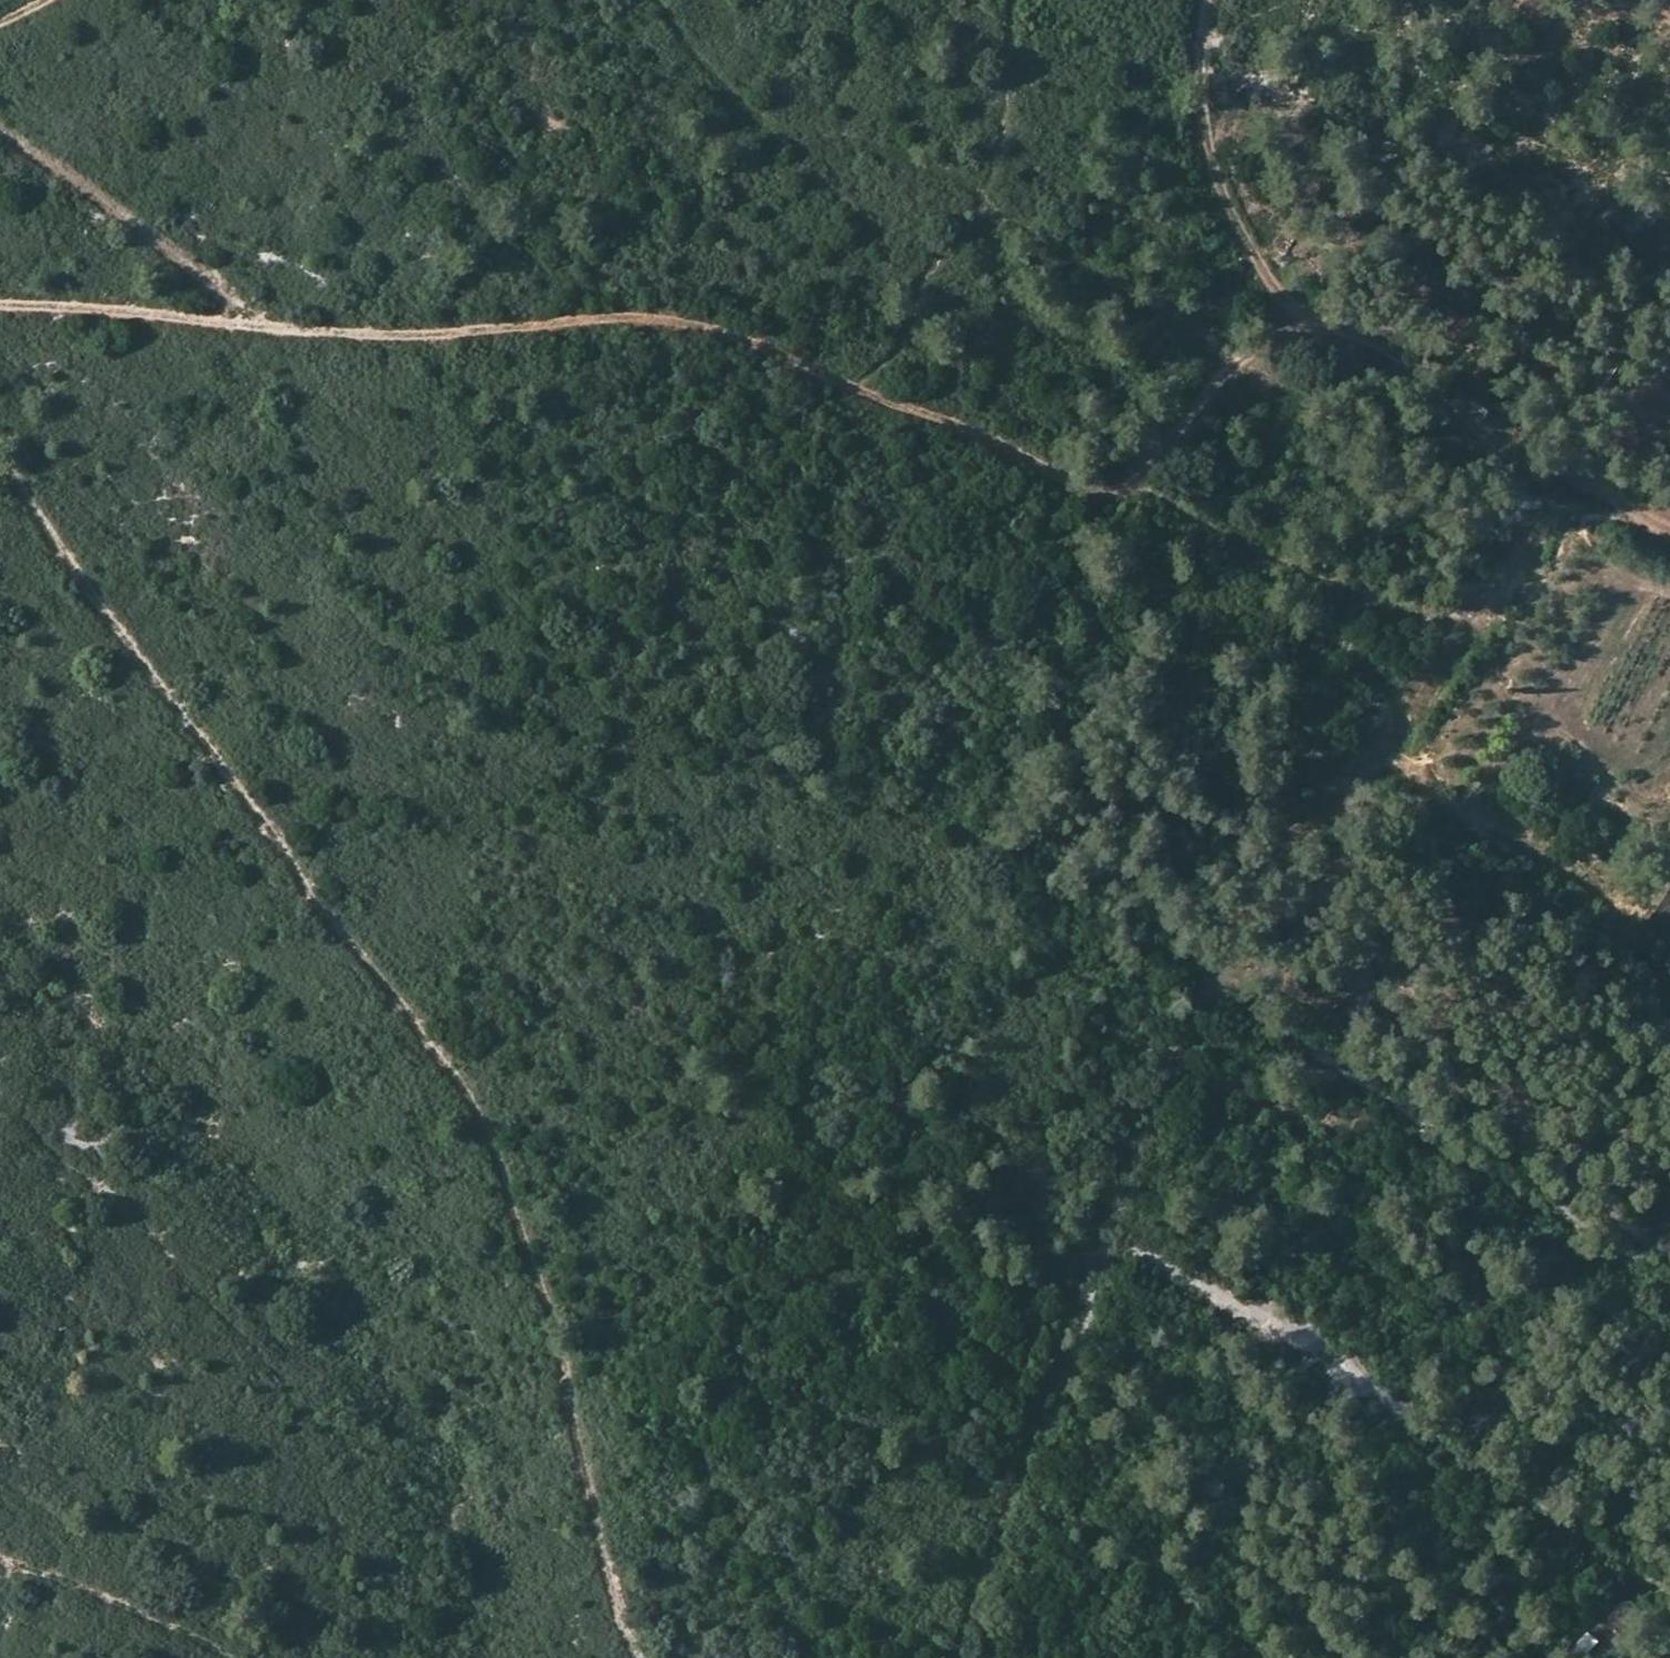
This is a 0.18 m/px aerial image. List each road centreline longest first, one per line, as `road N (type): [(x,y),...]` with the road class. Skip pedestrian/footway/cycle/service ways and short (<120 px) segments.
road 1 (track): [(1669,368),(1597,456),(1559,474),(1528,464),(1405,364),(1276,297),(1209,166),(1200,52),(1205,0)]

